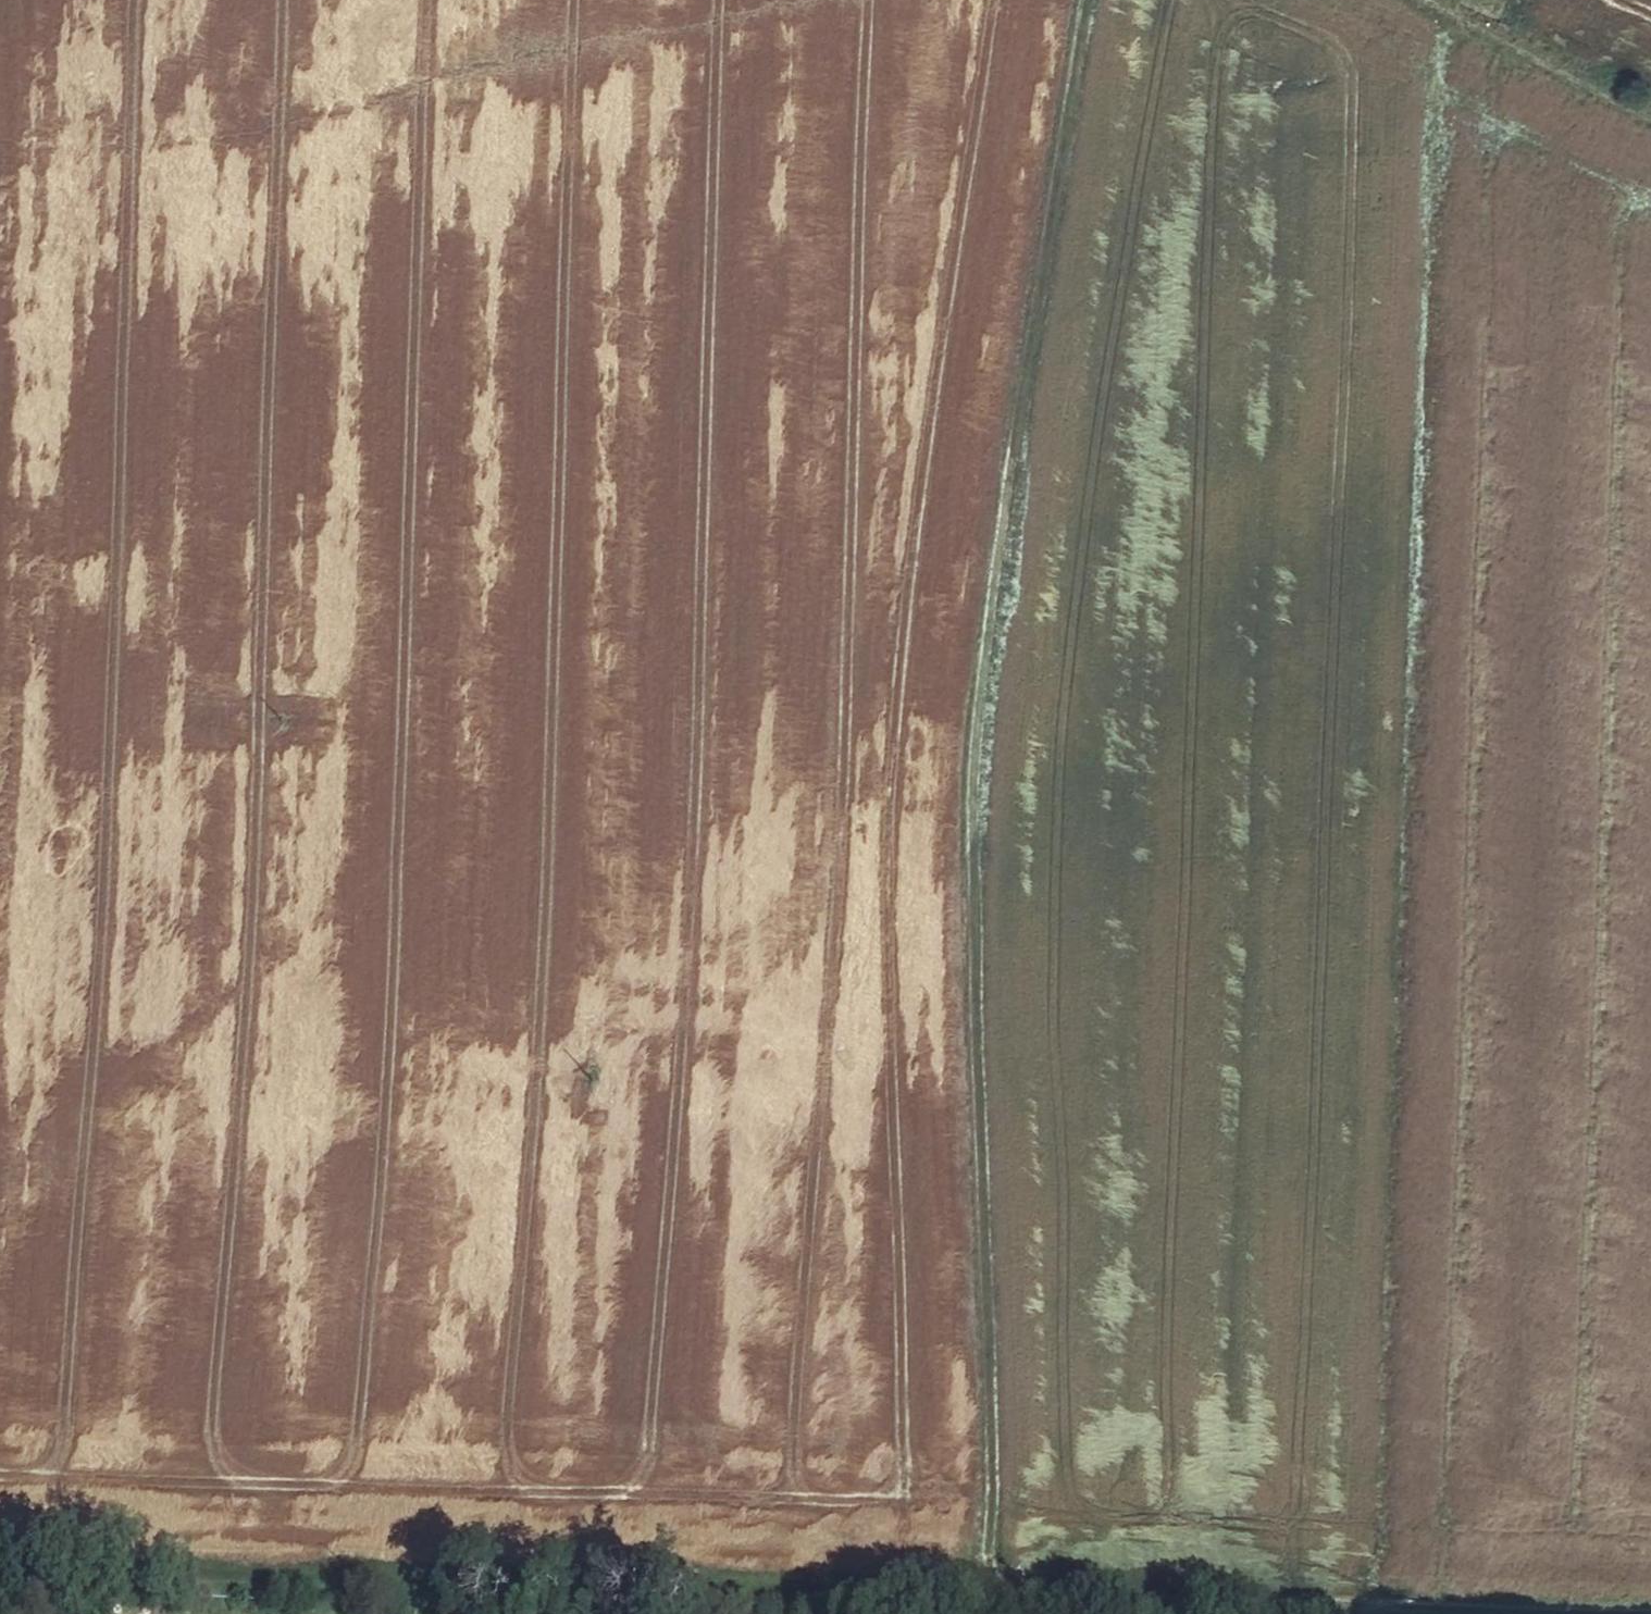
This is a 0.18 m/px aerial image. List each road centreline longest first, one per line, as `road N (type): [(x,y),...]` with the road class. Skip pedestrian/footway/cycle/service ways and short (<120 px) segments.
road 1 (track): [(1650,1613),(475,1582),(0,1559)]
road 2 (track): [(1092,0),(988,720),(996,1591)]

